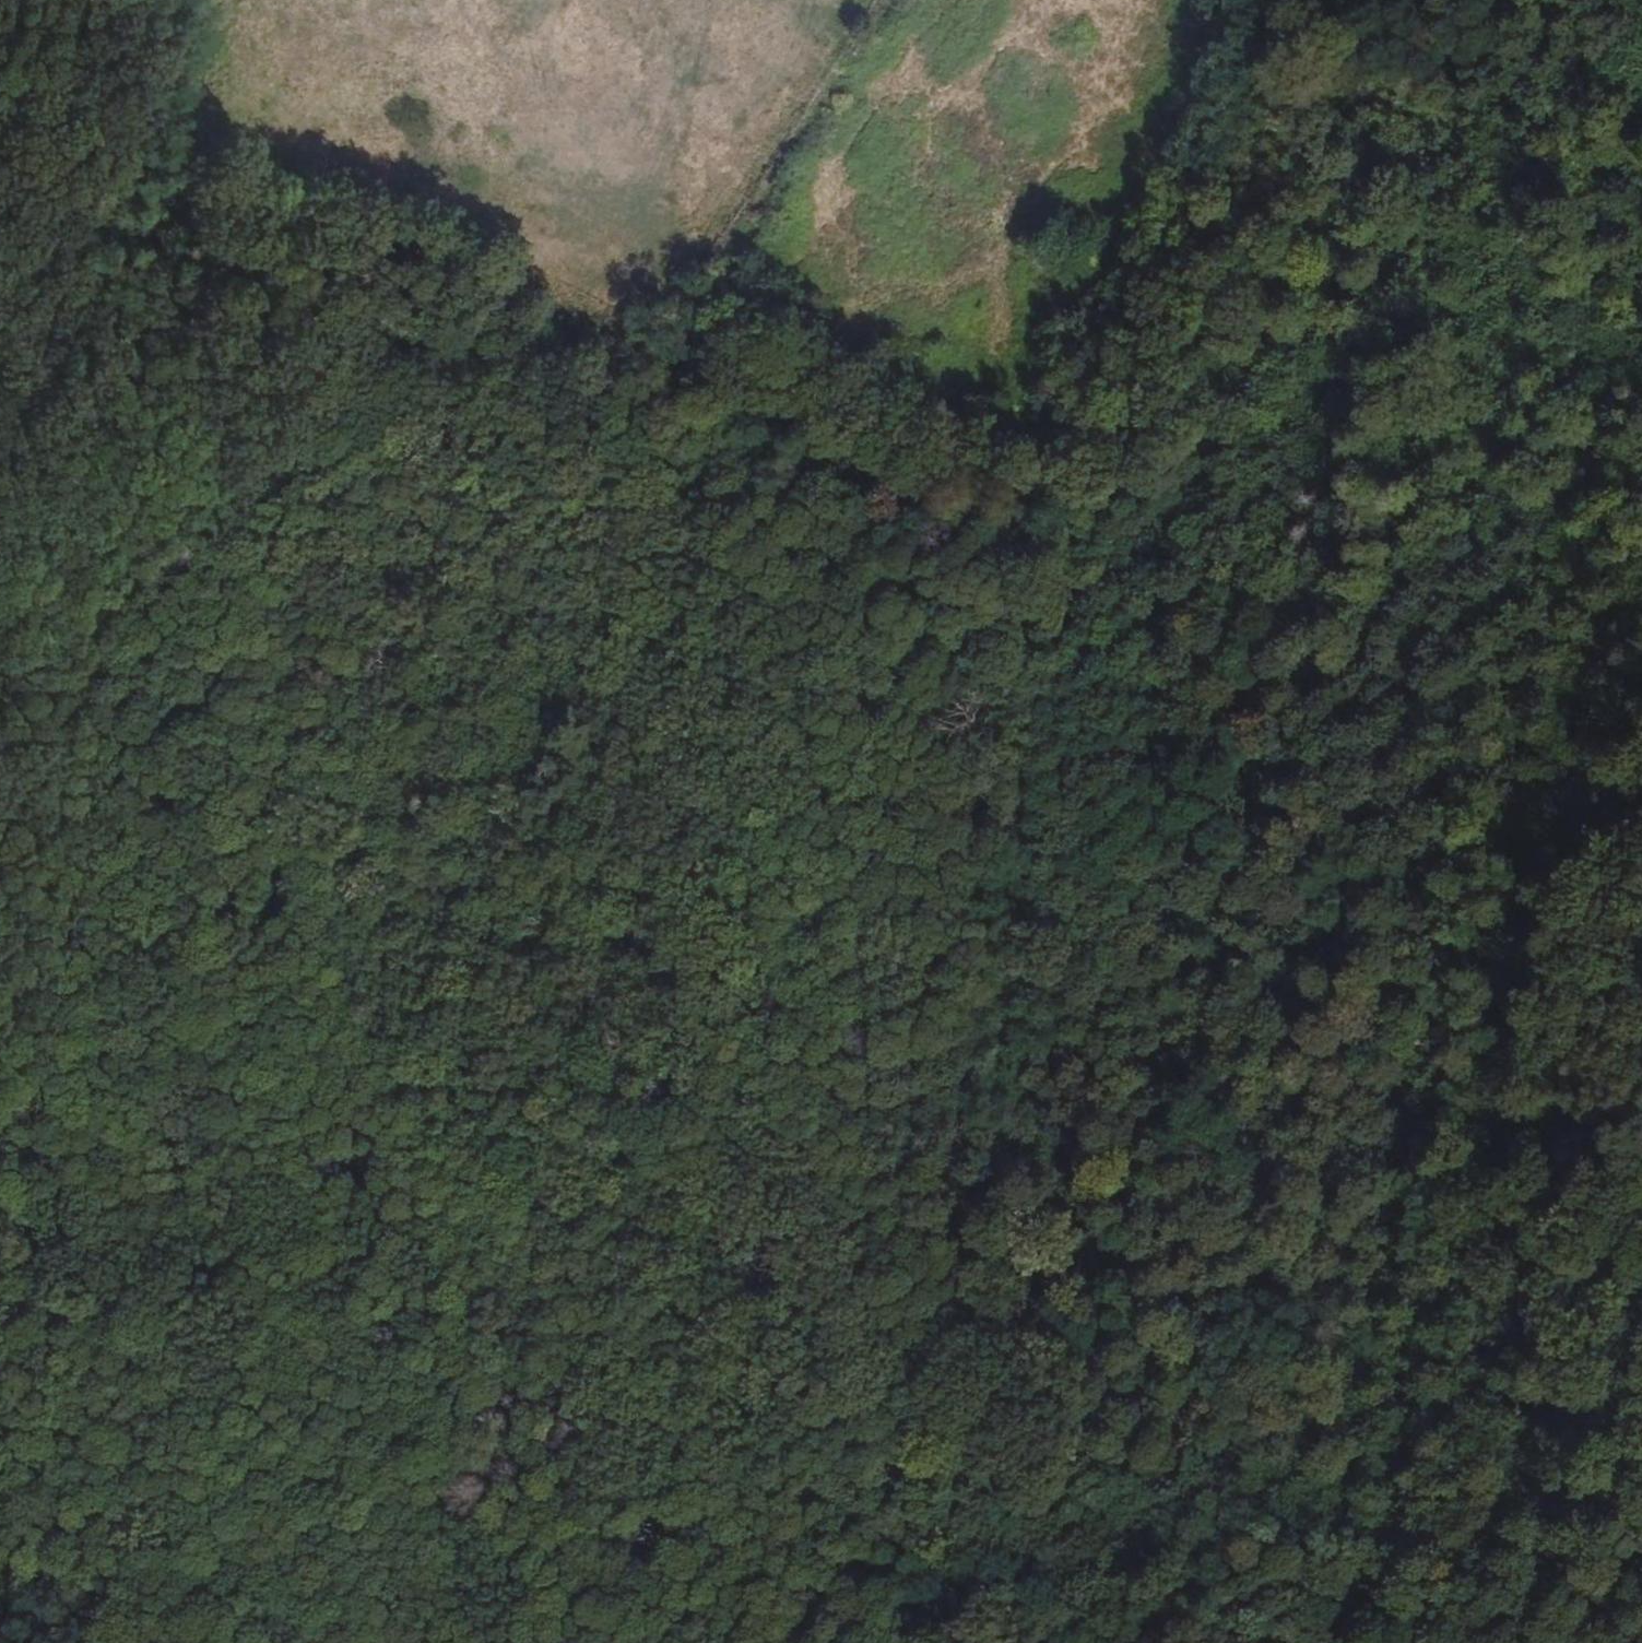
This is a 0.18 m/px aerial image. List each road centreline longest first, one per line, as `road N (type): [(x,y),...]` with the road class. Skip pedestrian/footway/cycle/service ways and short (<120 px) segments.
road 1 (track): [(1007,1084),(1094,951),(1186,919),(1339,680),(1641,272)]
road 2 (track): [(0,506),(191,0)]
road 3 (track): [(952,1642),(950,1373),(981,1237),(985,1180)]

